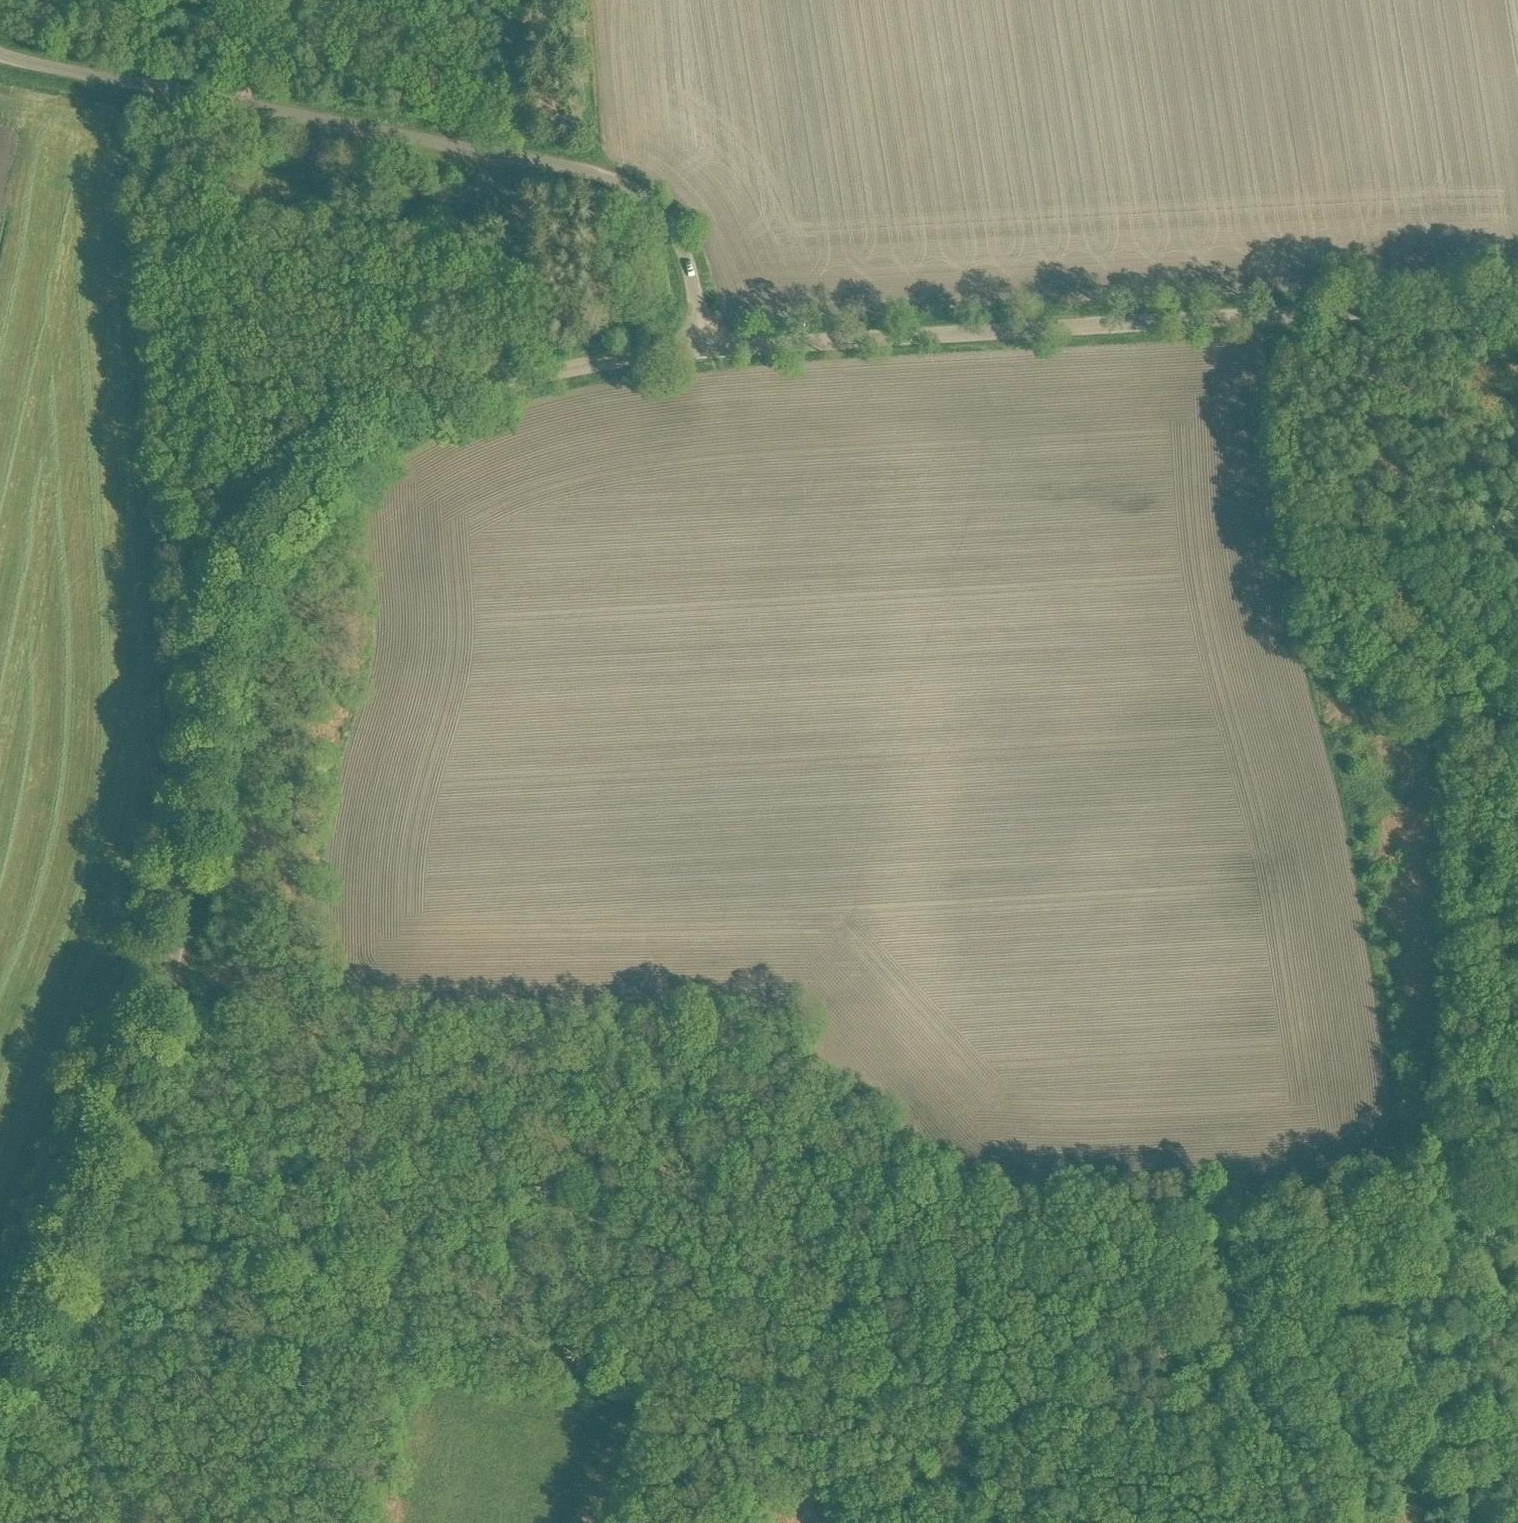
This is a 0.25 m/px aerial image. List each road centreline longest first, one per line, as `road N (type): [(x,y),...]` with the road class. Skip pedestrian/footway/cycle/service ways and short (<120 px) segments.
road 1 (unclassified): [(0,1397),(134,1085),(168,975),(205,688),(253,560),(286,519),(363,454),(447,409),(613,361),(702,349)]
road 2 (track): [(416,1219),(607,1385),(894,1418),(1473,1460)]
road 3 (unclassified): [(702,349),(680,243),(620,183),(0,56)]
road 4 (unclassified): [(702,349),(1517,310)]
road 5 (track): [(299,0),(190,195),(181,247),(205,688)]
road 6 (track): [(168,975),(217,995),(254,1056),(416,1219),(413,1290)]
road 7 (track): [(1487,1471),(1517,1288)]

